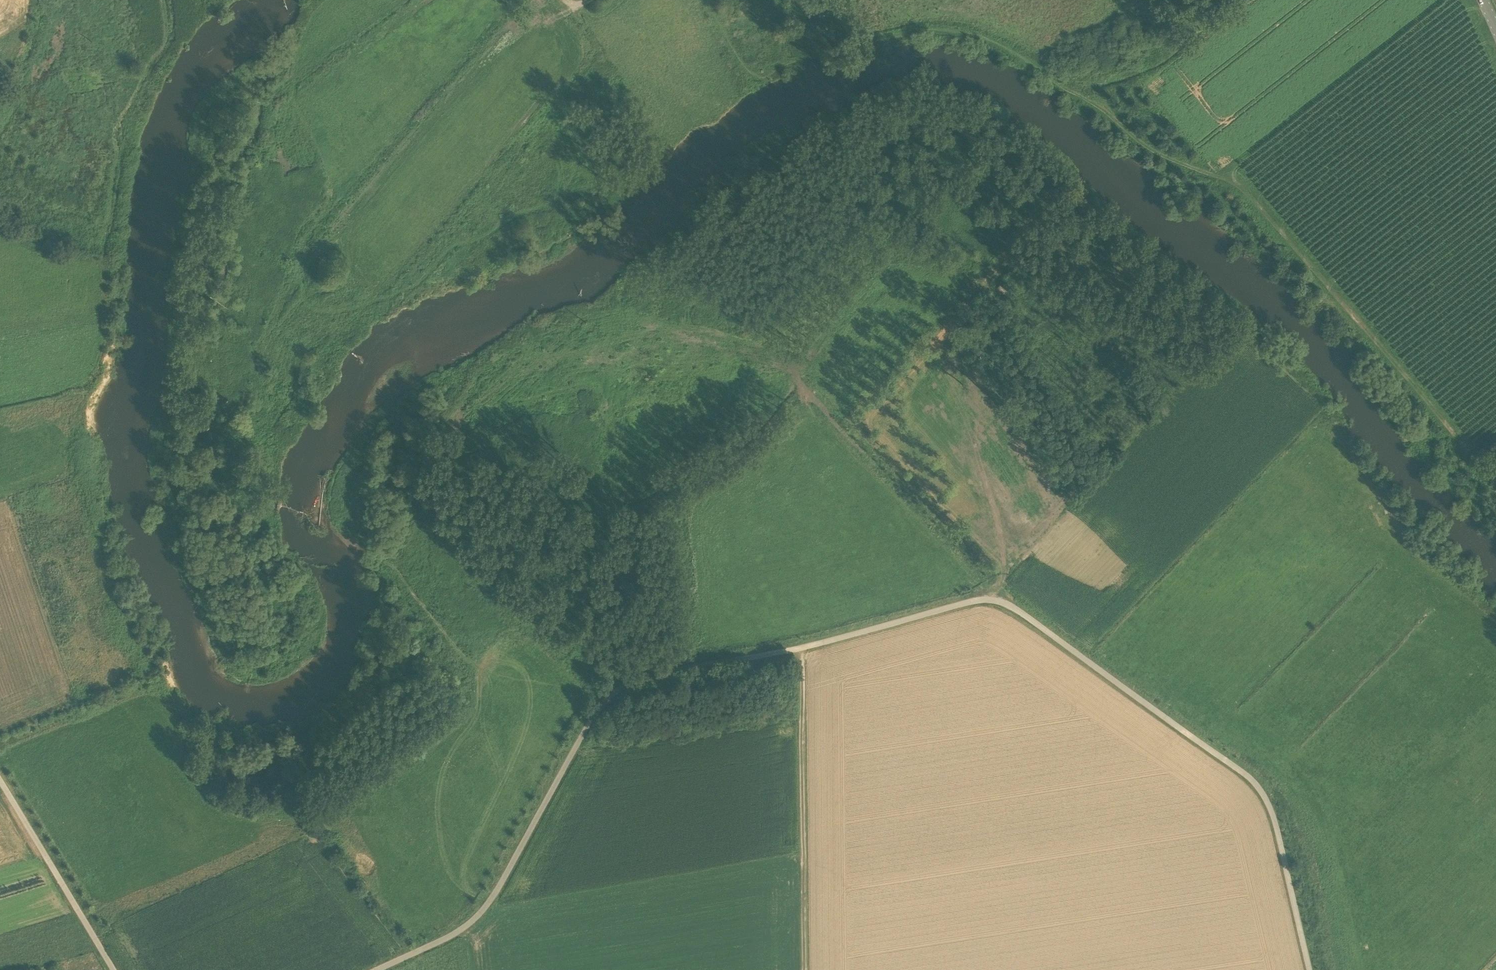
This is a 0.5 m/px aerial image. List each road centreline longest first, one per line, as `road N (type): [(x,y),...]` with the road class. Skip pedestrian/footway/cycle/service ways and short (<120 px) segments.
road 1 (unclassified): [(1312,969),(1275,811),(1257,787),(1018,612),(975,601),(798,649)]
road 2 (unclassified): [(378,969),(441,942),(493,895),(612,693),(637,678),(798,649)]
road 3 (track): [(1495,481),(1229,180)]
road 4 (track): [(805,969),(798,649)]
road 5 (track): [(797,380),(997,601)]
road 6 (unclassified): [(113,969),(0,782)]

